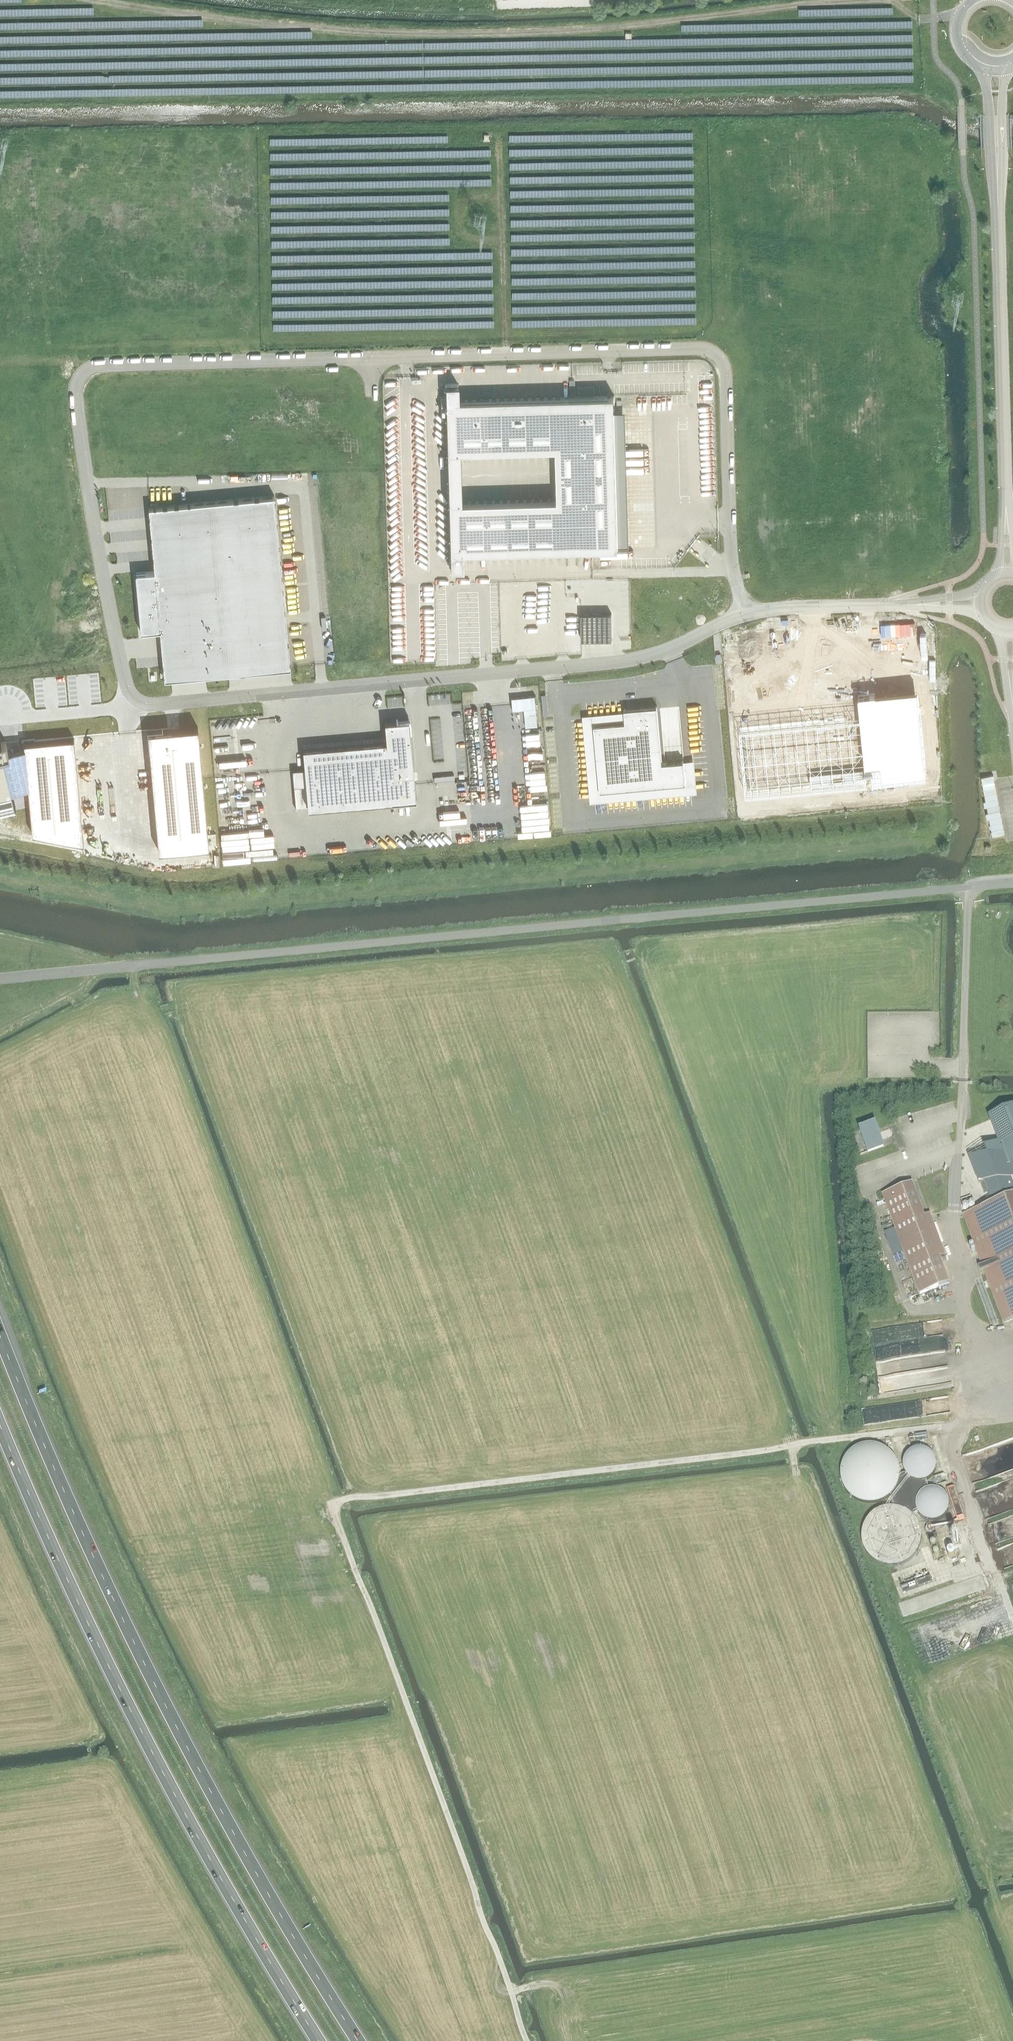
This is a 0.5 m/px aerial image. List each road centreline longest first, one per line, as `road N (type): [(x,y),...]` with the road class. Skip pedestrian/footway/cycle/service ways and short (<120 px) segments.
road 1 (unclassified): [(745,616),(627,661),(163,704),(137,700),(125,678),(93,520),(79,380),(101,365),(347,359)]
road 2 (track): [(944,1427),(355,1496),(336,1505),(527,2040)]
road 3 (trunk): [(359,2040),(258,1874),(135,1644),(0,1334)]
road 4 (unclassified): [(239,955),(1012,883)]
road 5 (trunk): [(0,1424),(98,1645),(228,1893),(319,2040)]
road 6 (unclassified): [(745,616),(730,545),(725,373),(712,352),(347,359)]
road 7 (tertiary): [(998,215),(1005,483)]
road 8 (unclassified): [(239,955),(0,977)]
road 9 (tertiary): [(984,64),(998,215)]
road 10 (unclassified): [(896,605),(745,616)]
road 11 (tertiary): [(998,215),(1007,65)]

